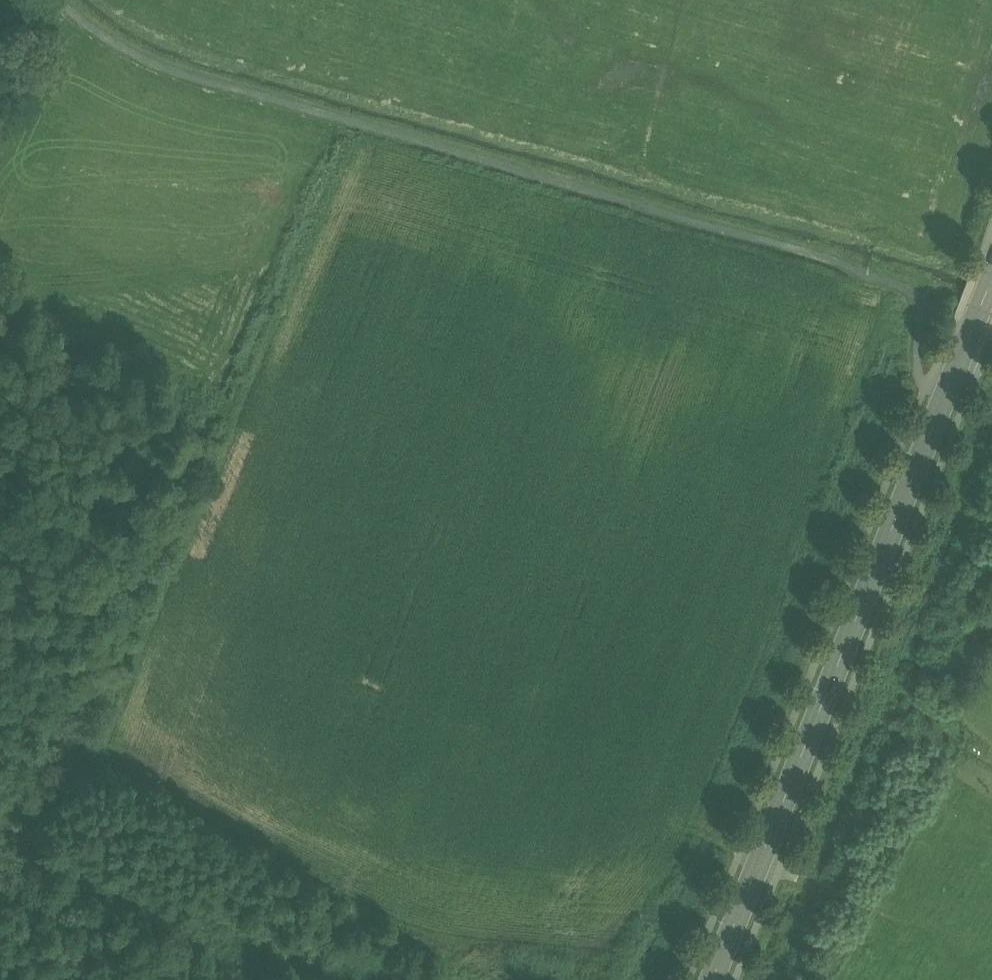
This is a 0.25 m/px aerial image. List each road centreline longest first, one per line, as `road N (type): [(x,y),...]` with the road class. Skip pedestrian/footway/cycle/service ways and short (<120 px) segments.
road 1 (secondary): [(713,979),(991,277)]

